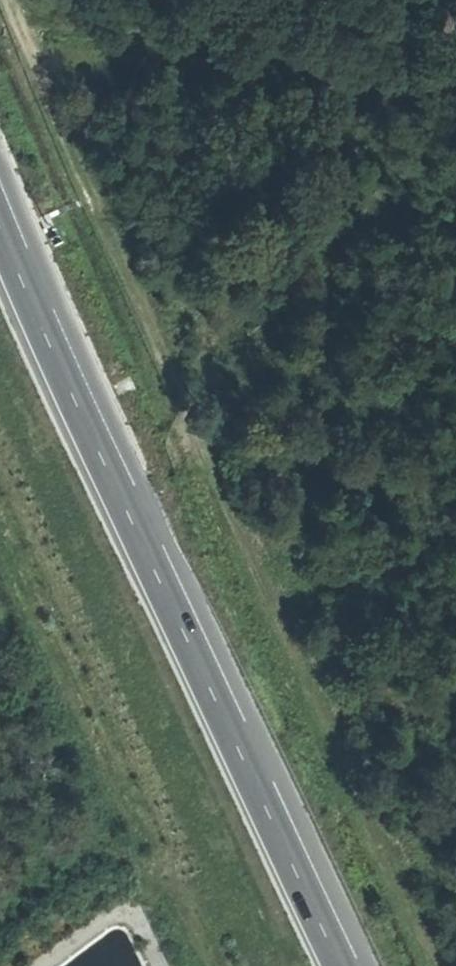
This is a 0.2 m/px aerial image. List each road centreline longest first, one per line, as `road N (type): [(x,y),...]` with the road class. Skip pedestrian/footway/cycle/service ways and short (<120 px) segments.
road 1 (track): [(432,965),(0,4)]
road 2 (motorway): [(341,965),(0,228)]
road 3 (track): [(23,56),(455,96)]

